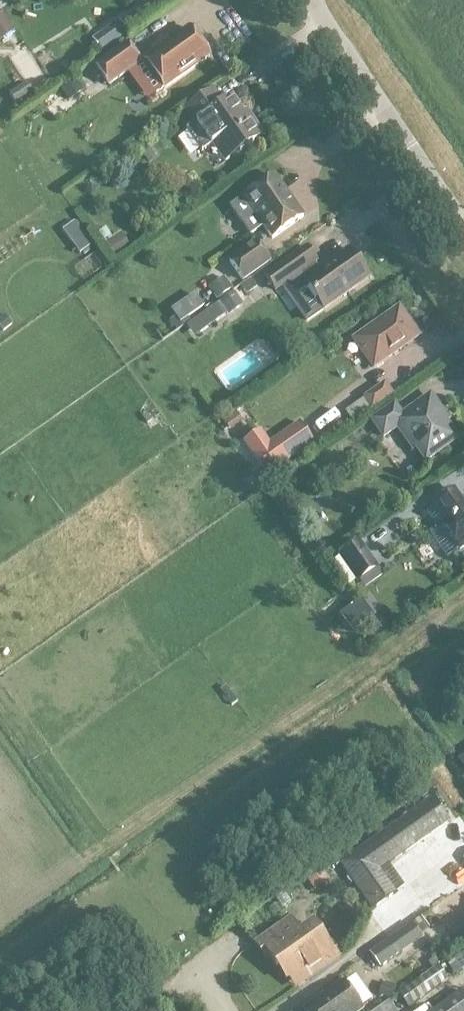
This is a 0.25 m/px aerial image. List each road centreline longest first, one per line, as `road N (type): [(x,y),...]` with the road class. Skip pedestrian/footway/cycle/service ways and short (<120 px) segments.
road 1 (tertiary): [(463,229),(311,0)]

